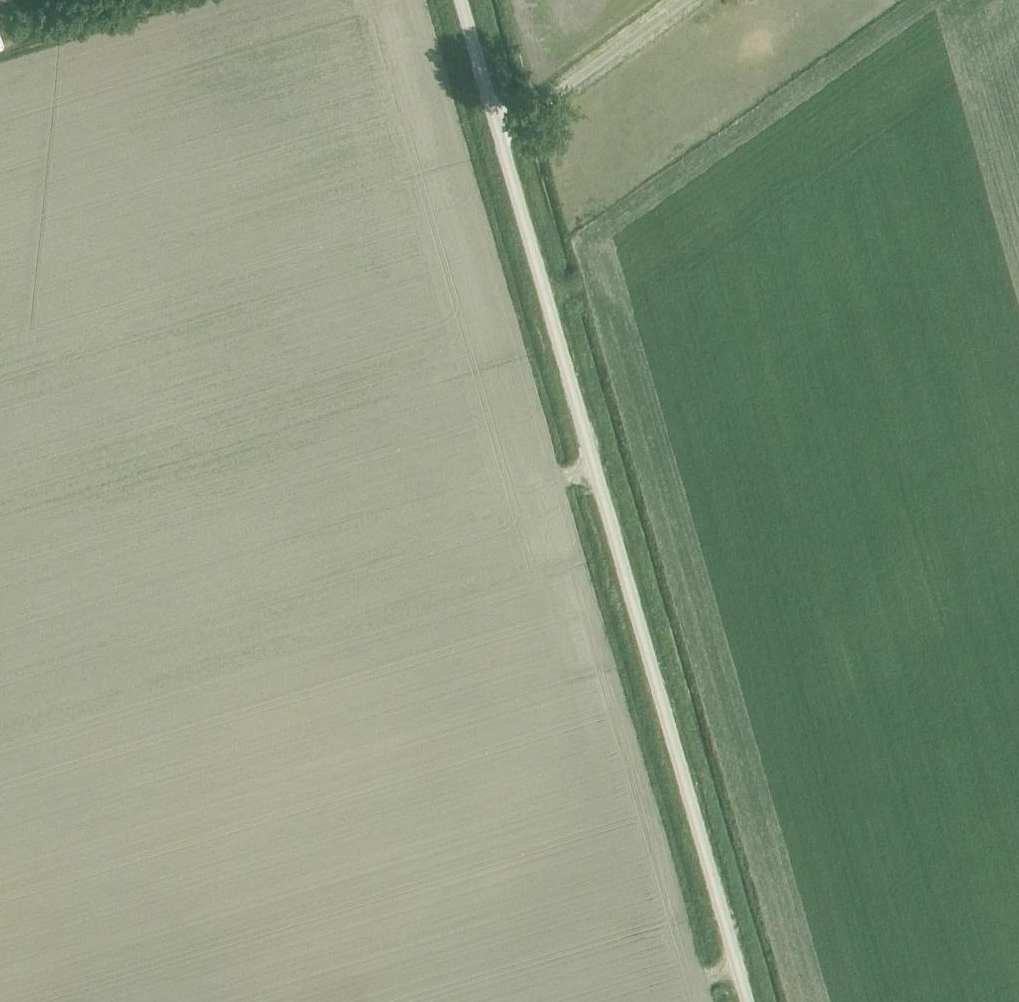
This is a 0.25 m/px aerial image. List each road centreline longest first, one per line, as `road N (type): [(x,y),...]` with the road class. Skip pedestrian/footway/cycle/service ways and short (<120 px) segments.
road 1 (unclassified): [(753,1001),(495,123)]
road 2 (unclassified): [(495,123),(671,0)]
road 3 (unclassified): [(495,123),(460,0)]

